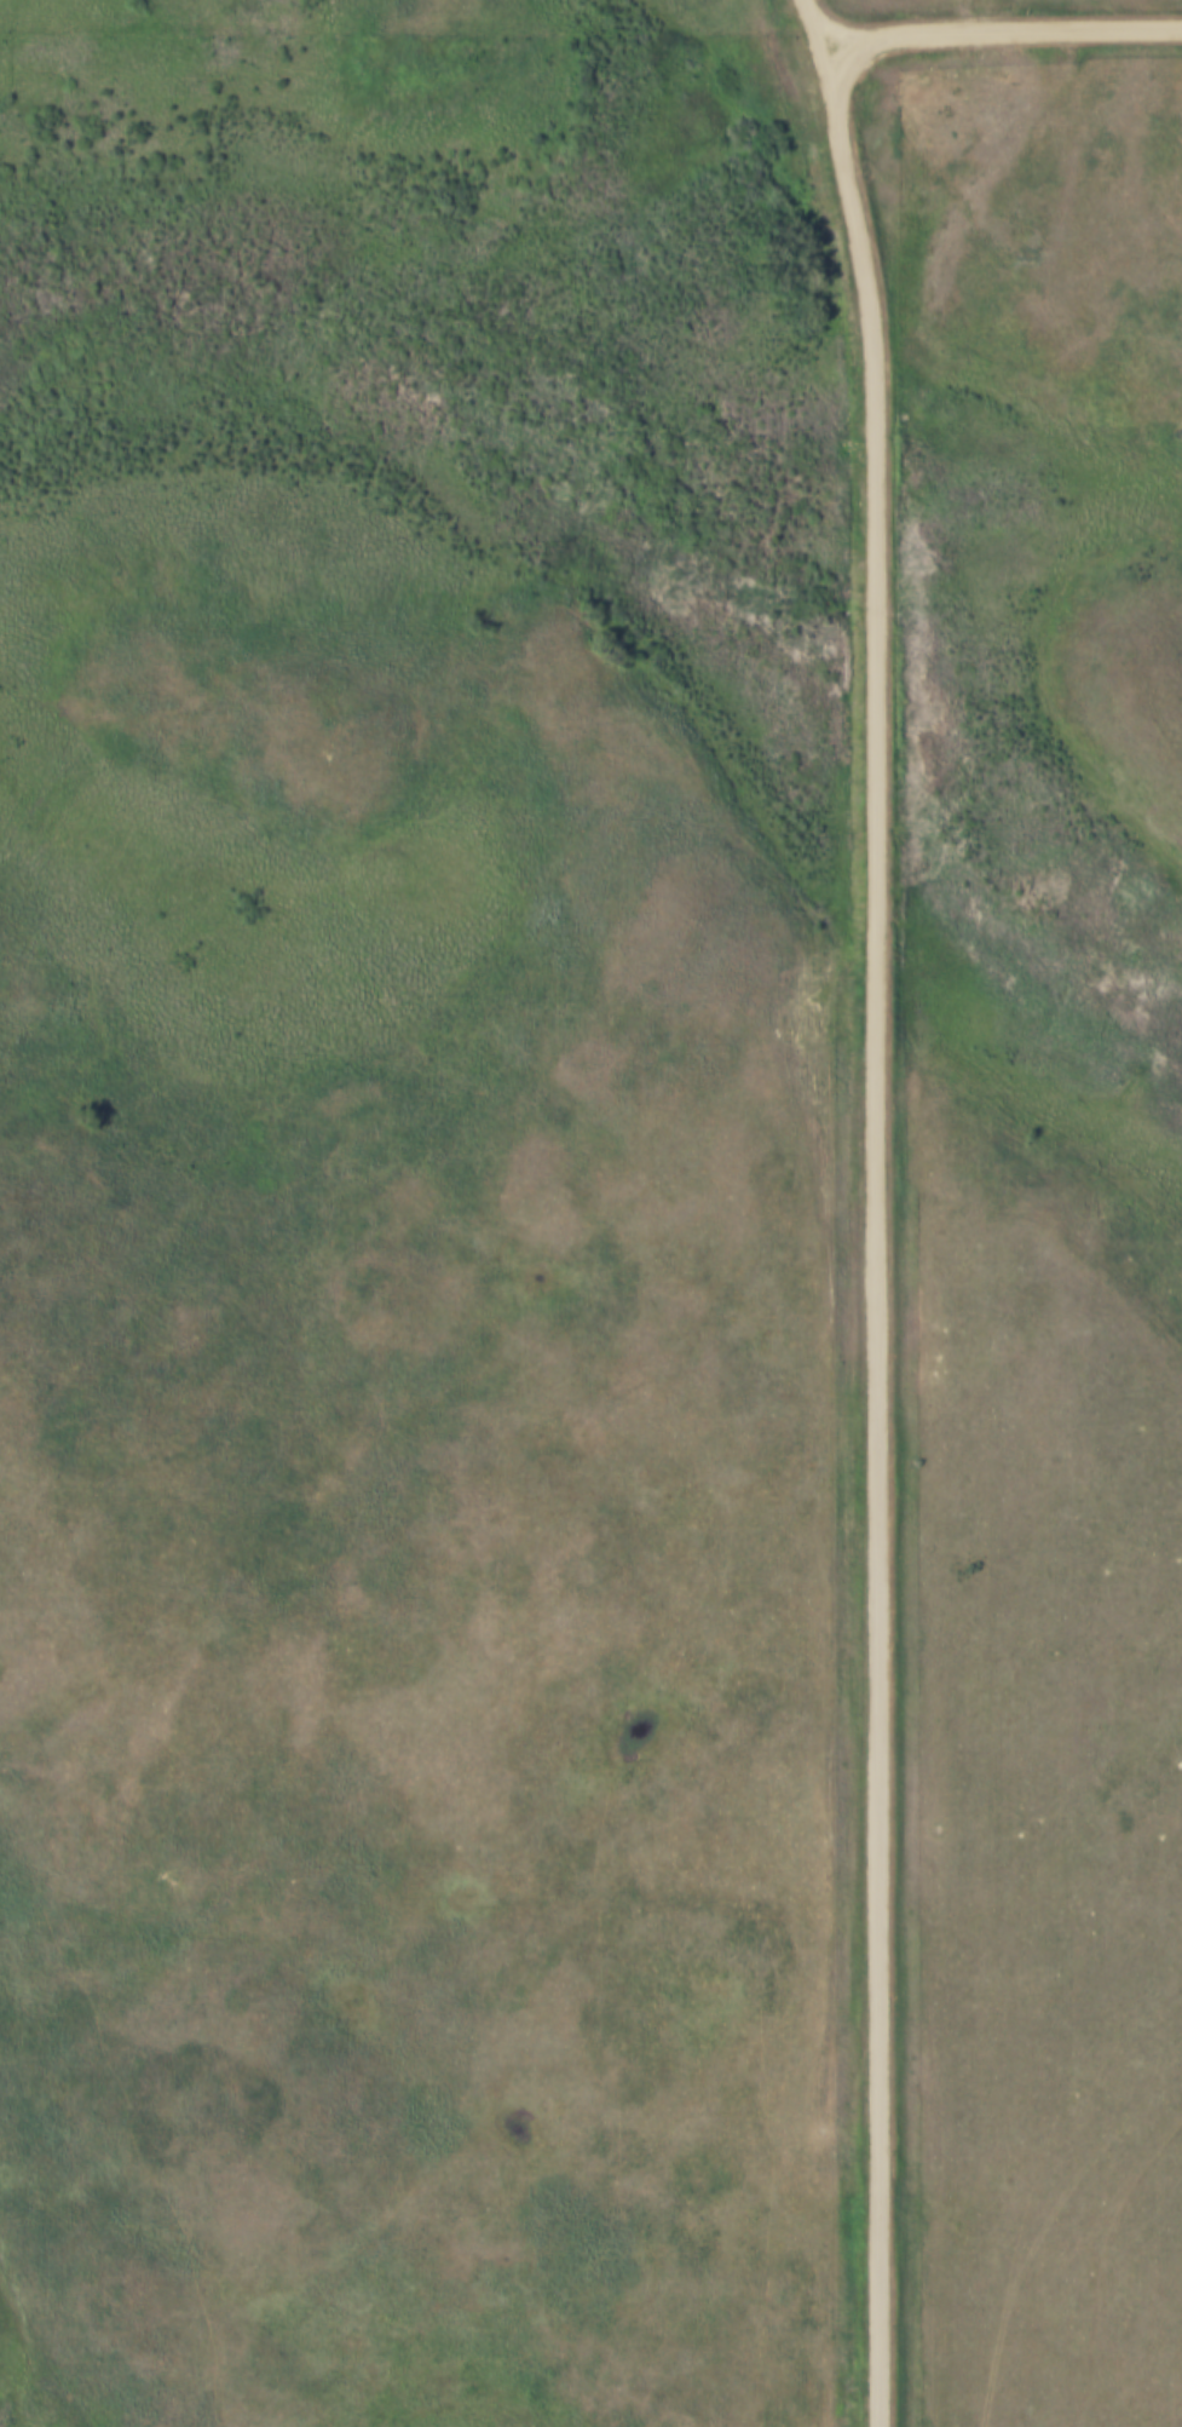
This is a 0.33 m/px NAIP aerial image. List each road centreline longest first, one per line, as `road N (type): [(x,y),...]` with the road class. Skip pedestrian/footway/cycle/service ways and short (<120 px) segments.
road 1 (residential): [(881,2426),(877,406),(870,276),(806,0)]
road 2 (residential): [(821,57),(884,38),(985,23),(1181,25)]

